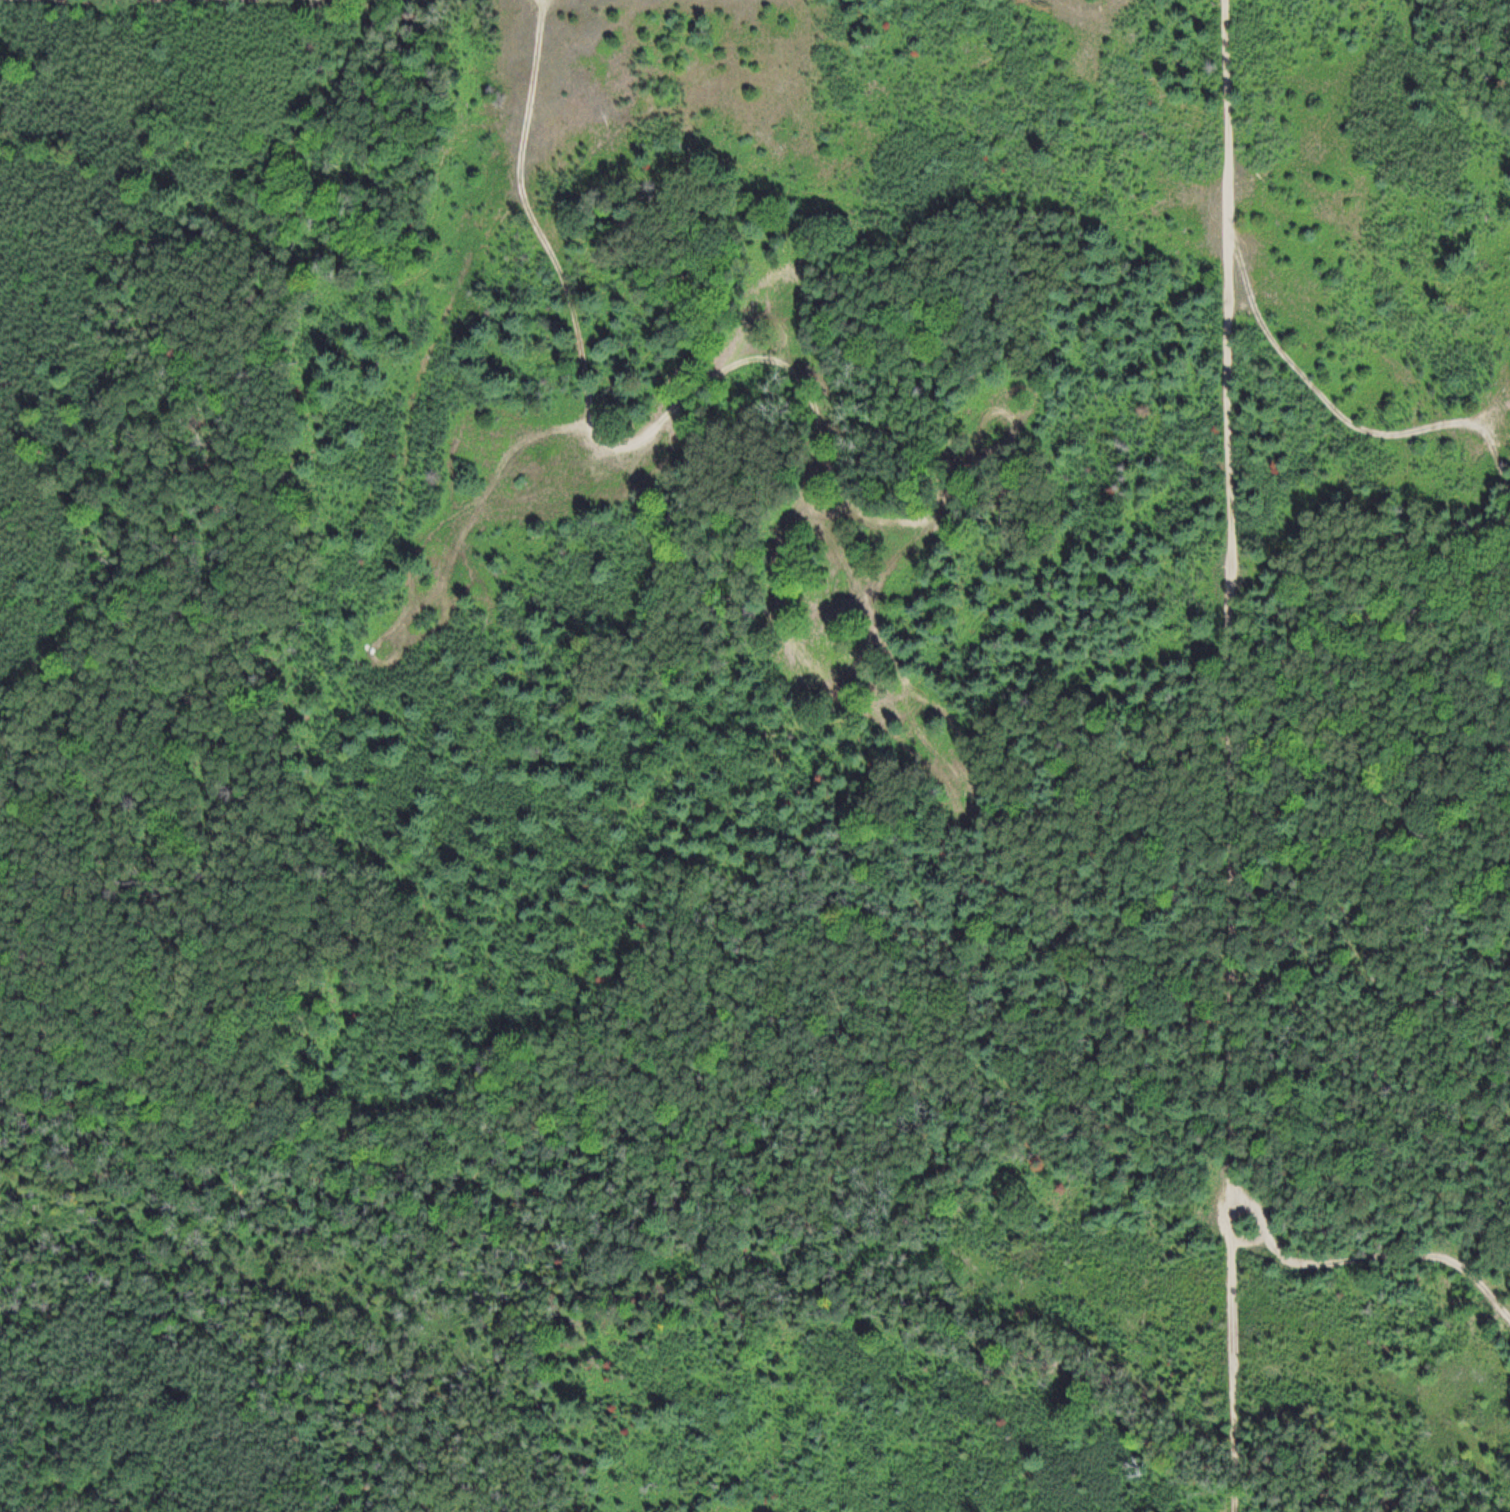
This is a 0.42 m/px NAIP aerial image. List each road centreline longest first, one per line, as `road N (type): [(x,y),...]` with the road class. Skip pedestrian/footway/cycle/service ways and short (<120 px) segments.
road 1 (track): [(1235,1185),(1226,0)]
road 2 (track): [(1266,1230),(1280,1258),(1305,1263),(1456,1259),(1509,1319)]
road 3 (track): [(1238,1417),(1238,1244)]

